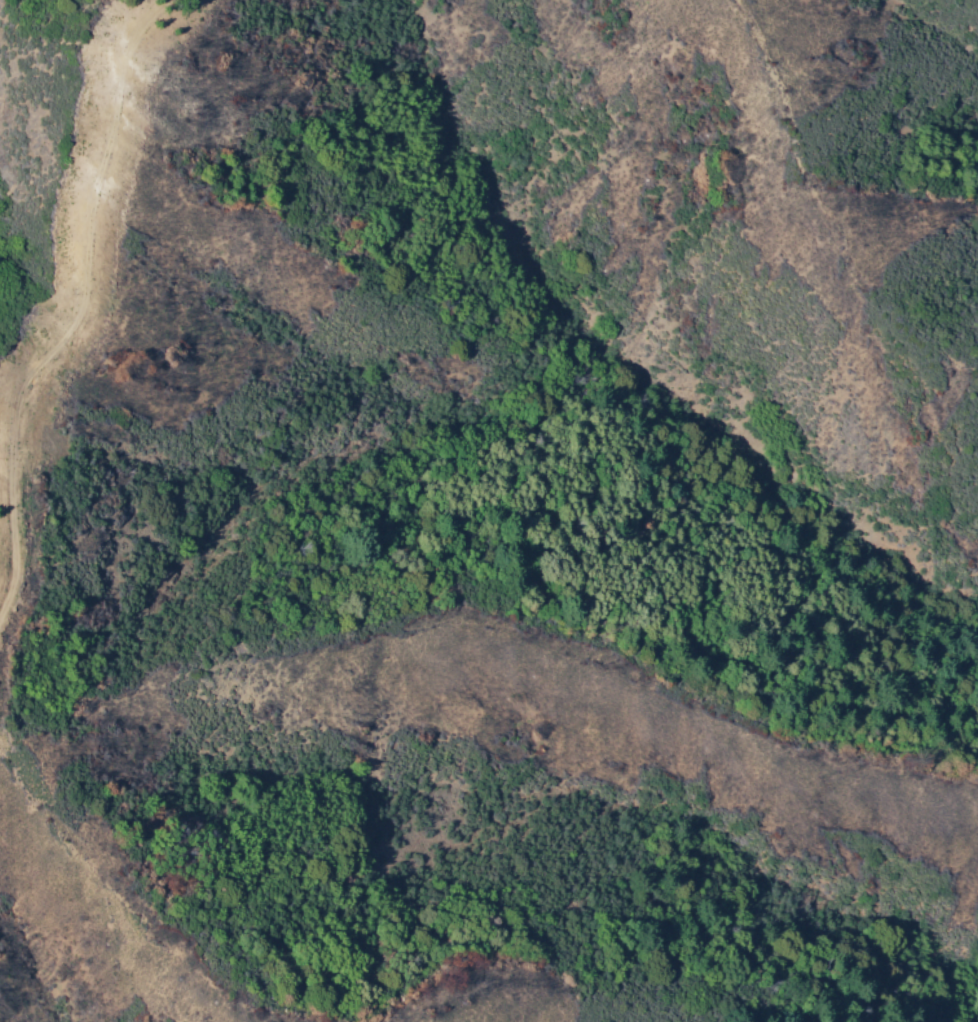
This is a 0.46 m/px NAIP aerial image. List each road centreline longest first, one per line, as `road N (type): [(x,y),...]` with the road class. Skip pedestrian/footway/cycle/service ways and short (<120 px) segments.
road 1 (track): [(0,570),(14,383),(82,307),(130,43),(169,0)]

